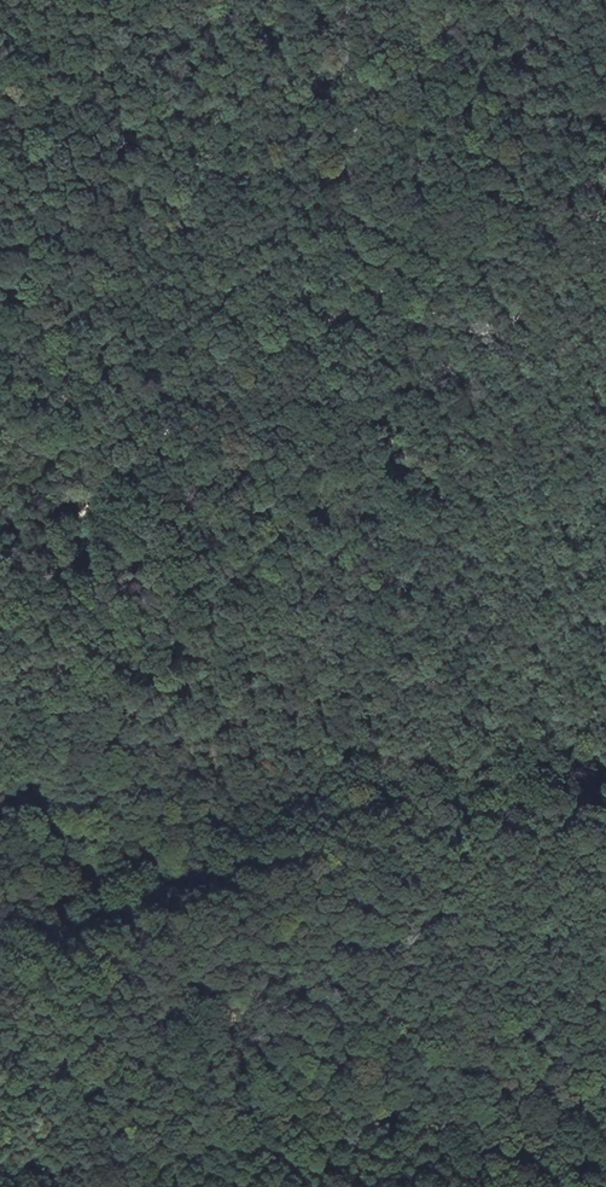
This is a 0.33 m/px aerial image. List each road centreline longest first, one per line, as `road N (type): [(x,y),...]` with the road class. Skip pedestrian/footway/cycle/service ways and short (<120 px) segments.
road 1 (track): [(388,285),(225,368),(146,419),(82,492),(64,541),(80,630),(49,670),(0,694)]
road 2 (track): [(388,285),(363,251),(352,204),(345,0)]
road 3 (track): [(605,229),(599,257),(500,326),(427,318),(388,285)]

